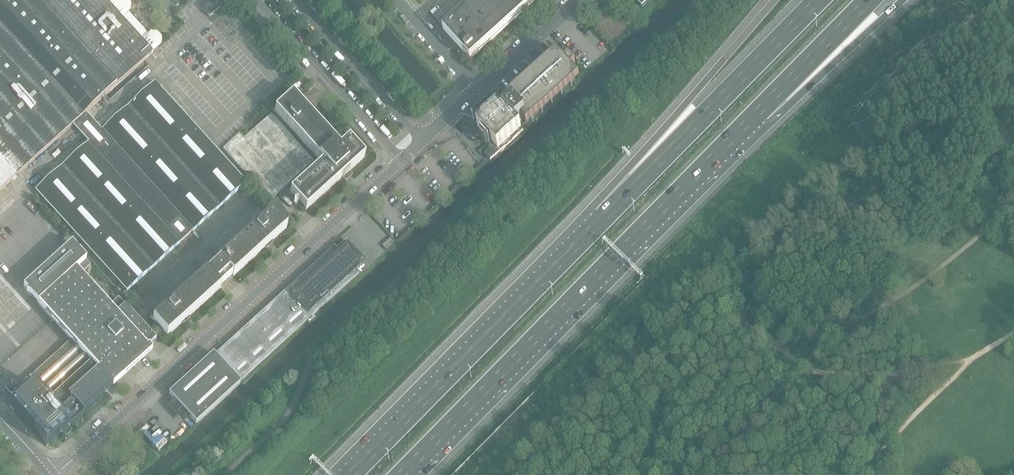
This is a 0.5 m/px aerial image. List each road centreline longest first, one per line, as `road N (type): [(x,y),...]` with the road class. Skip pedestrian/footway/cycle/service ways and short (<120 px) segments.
road 1 (motorway): [(402,474),(761,109)]
road 2 (tertiary): [(52,474),(401,159)]
road 3 (motorway): [(604,217),(351,474)]
road 4 (motorway): [(819,0),(604,217)]
road 5 (motorway): [(773,0),(604,217)]
road 6 (unclassified): [(257,0),(401,159)]
road 7 (unclassified): [(423,139),(296,0)]
road 8 (motorway): [(761,109),(902,0)]
road 9 (motorway): [(761,109),(868,0)]
road 10 (tertiary): [(479,89),(578,0)]

